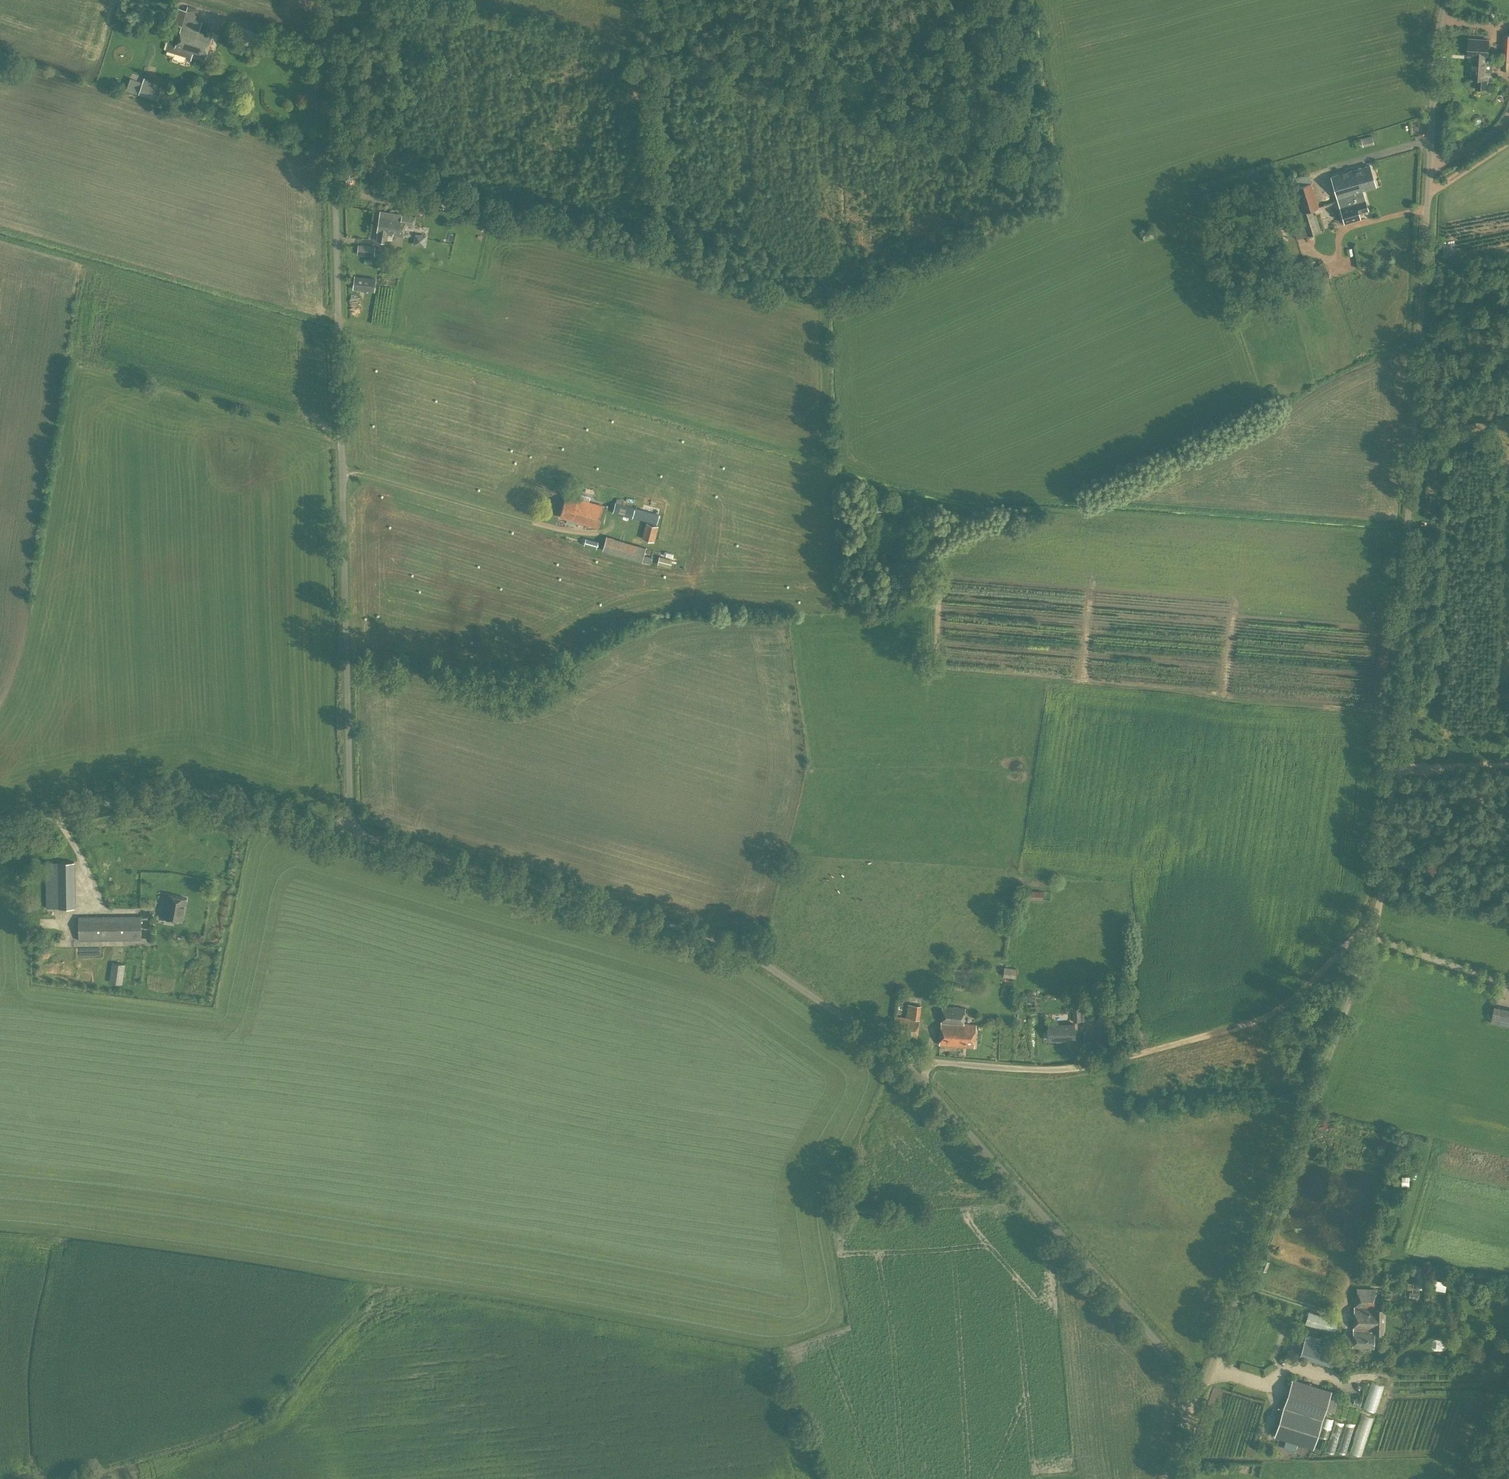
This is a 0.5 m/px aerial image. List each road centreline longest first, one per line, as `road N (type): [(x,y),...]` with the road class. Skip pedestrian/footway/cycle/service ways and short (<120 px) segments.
road 1 (unclassified): [(1193,1400),(1363,962),(1385,874),(1440,0)]
road 2 (unclassified): [(350,834),(325,0)]
road 3 (unclassified): [(905,1062),(733,946),(350,834)]
road 4 (unclassified): [(1193,1400),(1144,1325),(905,1062)]
road 5 (unclassified): [(350,834),(187,790),(0,825)]
road 6 (track): [(1117,1060),(1268,1015),(1377,912)]
road 7 (unclassified): [(905,1062),(1057,1070),(1117,1060)]

